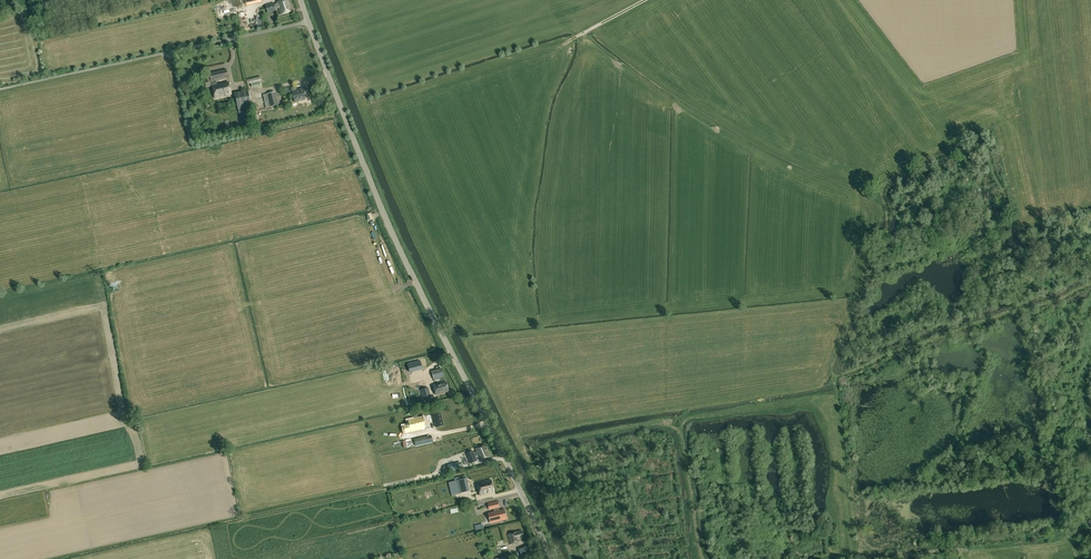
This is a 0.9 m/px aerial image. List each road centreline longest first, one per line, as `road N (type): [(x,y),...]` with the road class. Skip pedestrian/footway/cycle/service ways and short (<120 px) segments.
road 1 (unclassified): [(551,558),(406,263),(308,22)]
road 2 (unclassified): [(164,53),(308,22)]

